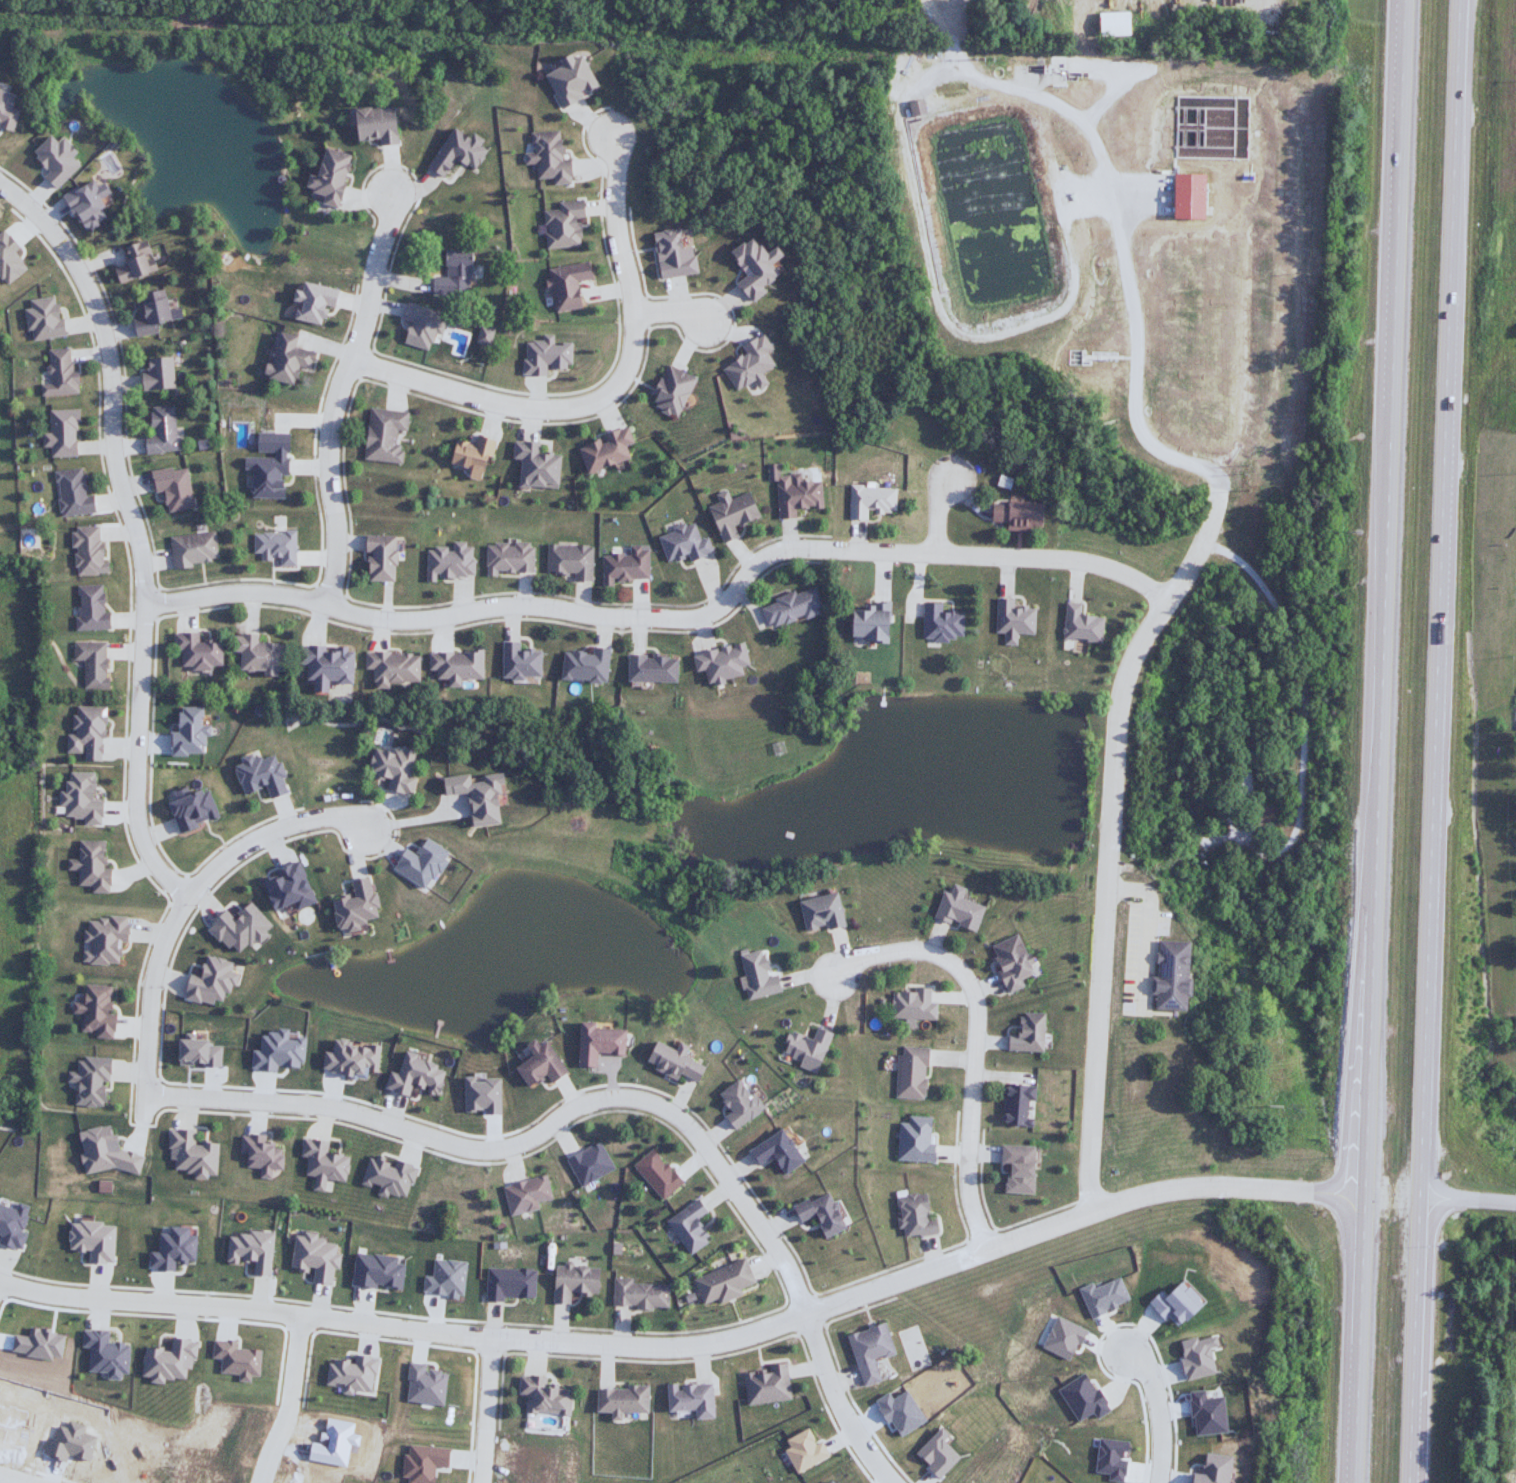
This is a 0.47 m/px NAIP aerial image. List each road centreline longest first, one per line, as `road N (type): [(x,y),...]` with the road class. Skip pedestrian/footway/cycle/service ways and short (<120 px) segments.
road 1 (residential): [(1360,1194),(1200,1187),(1153,1193),(808,1320),(706,1348),(431,1332),(268,1308),(113,1300),(0,1279)]
road 2 (trunk): [(1422,1197),(1464,0)]
road 3 (trunk): [(1404,0),(1360,1194)]
road 4 (residential): [(144,614),(252,599),(414,630),(542,612),(713,621),(758,571),(794,554),(1080,570),(1113,575),(1169,605)]
road 5 (residential): [(145,1095),(306,1104),(484,1153),(514,1148),(591,1100),(629,1096),(664,1106),(723,1169),(777,1245),(847,1421),(895,1482)]
road 6 (residential): [(187,897),(141,843),(135,761),(146,569),(112,442),(114,373),(103,325),(59,241),(0,189)]
road 7 (residential): [(1095,1212),(1088,1179),(1117,711),(1138,643),(1206,543),(1218,482)]
road 8 (residential): [(618,143),(640,320),(634,365),(617,401),(597,412),(534,414),(359,365)]
road 9 (residential): [(140,1117),(148,993),(158,949),(187,897),(239,847),(273,831),(350,820),(367,830)]
road 10 (residential): [(843,982),(919,958),(964,974),(976,993),(972,1205),(993,1255)]
road 11 (residential): [(394,204),(380,290),(344,403),(336,479),(341,562),(332,612)]
road 12 (trunk): [(1360,1194),(1350,1482)]
road 13 (trunk): [(1413,1482),(1422,1197)]
road 14 (residential): [(297,1313),(283,1423),(258,1482)]
road 15 (residential): [(492,1336),(478,1482)]
road 16 (residential): [(1154,1482),(1163,1435),(1129,1353)]

